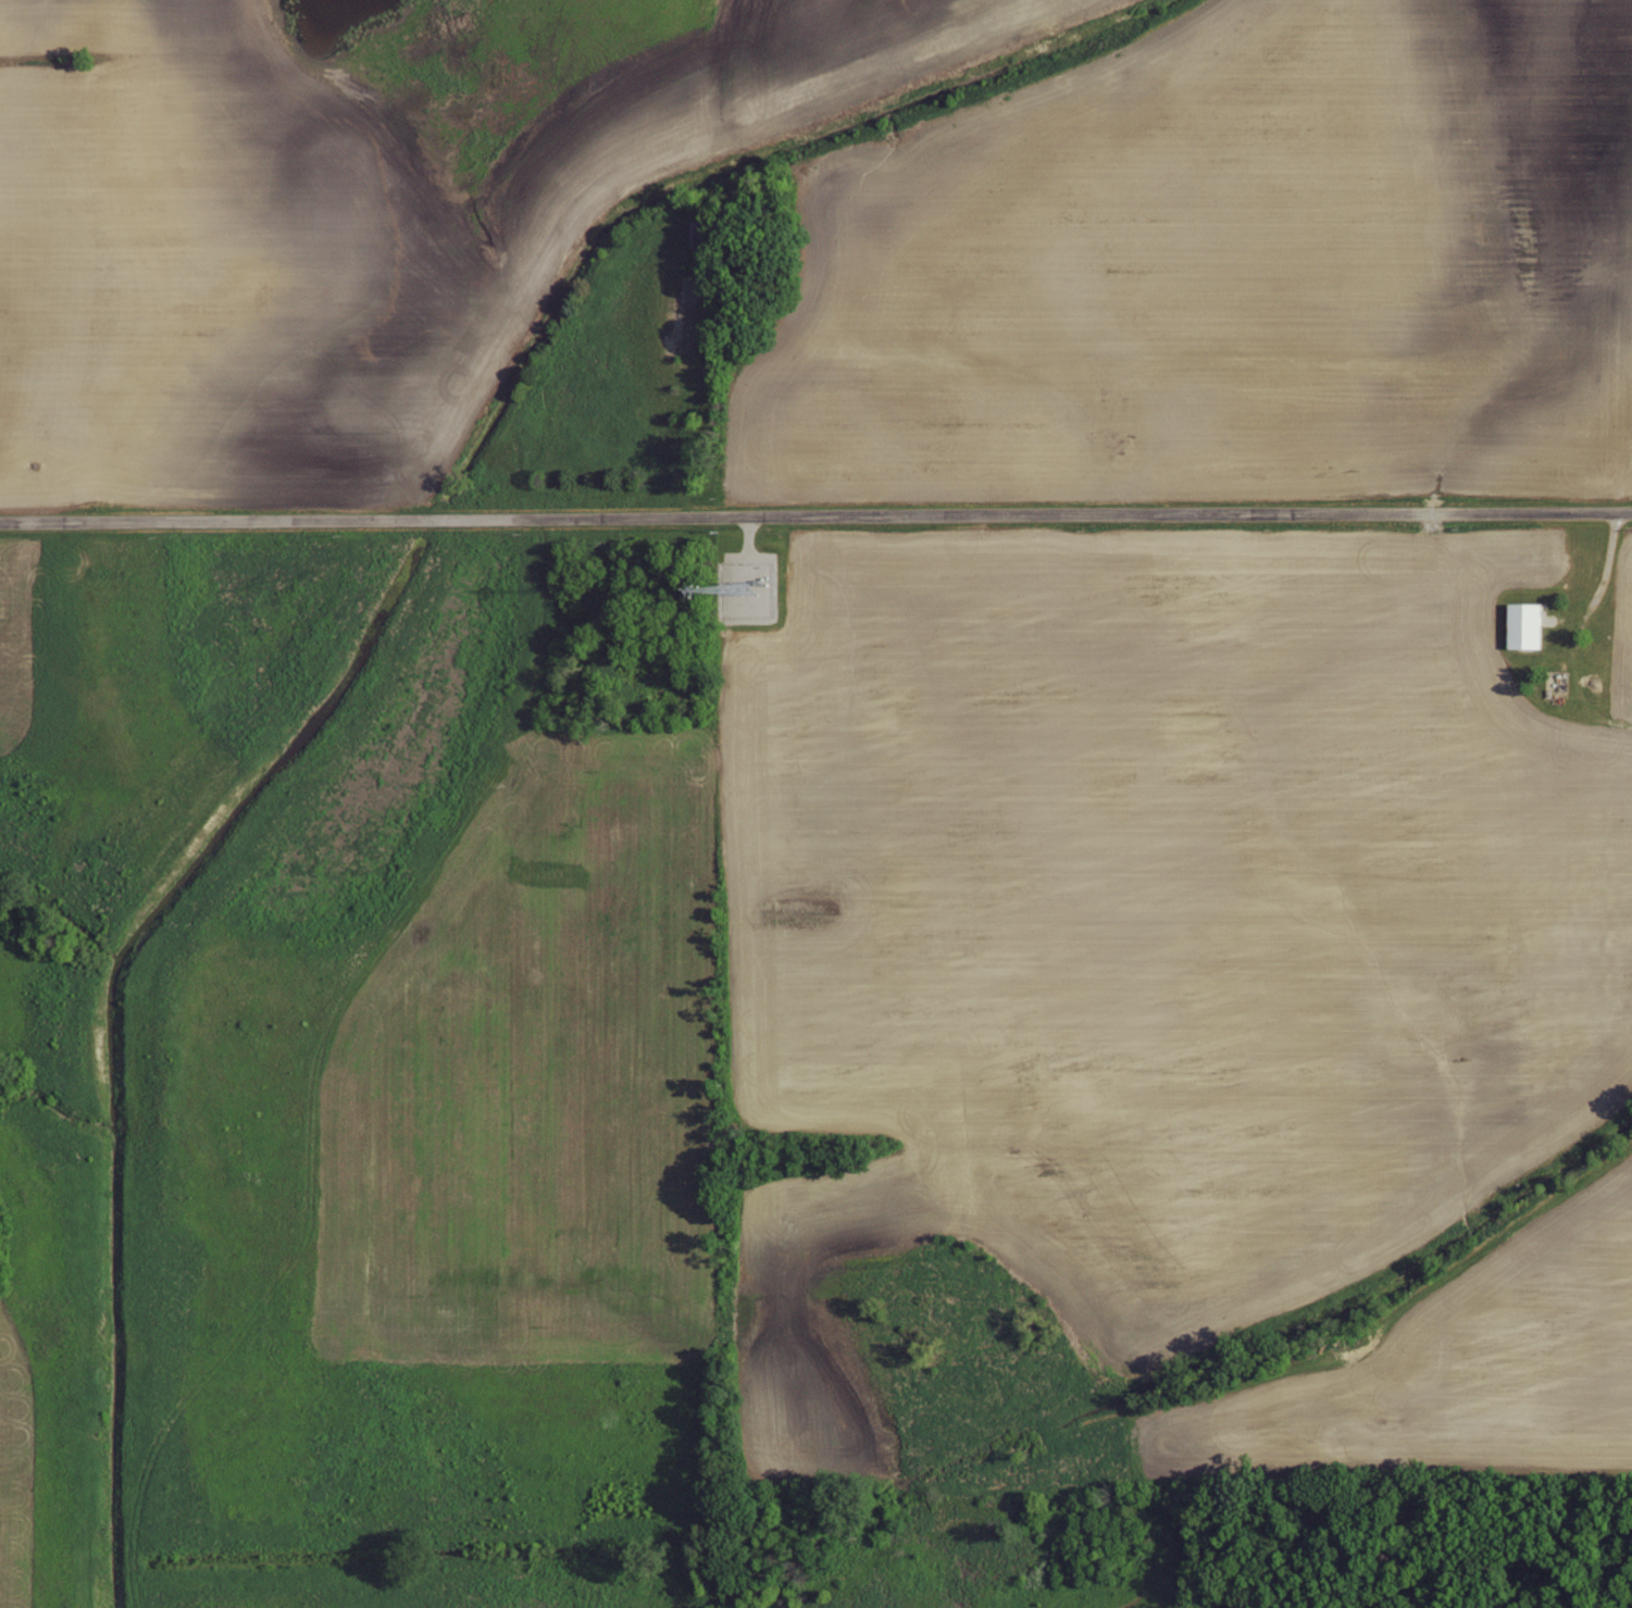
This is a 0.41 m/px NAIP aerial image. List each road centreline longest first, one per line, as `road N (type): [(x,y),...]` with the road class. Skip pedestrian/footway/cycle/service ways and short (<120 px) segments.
road 1 (residential): [(1631,514),(0,524)]

